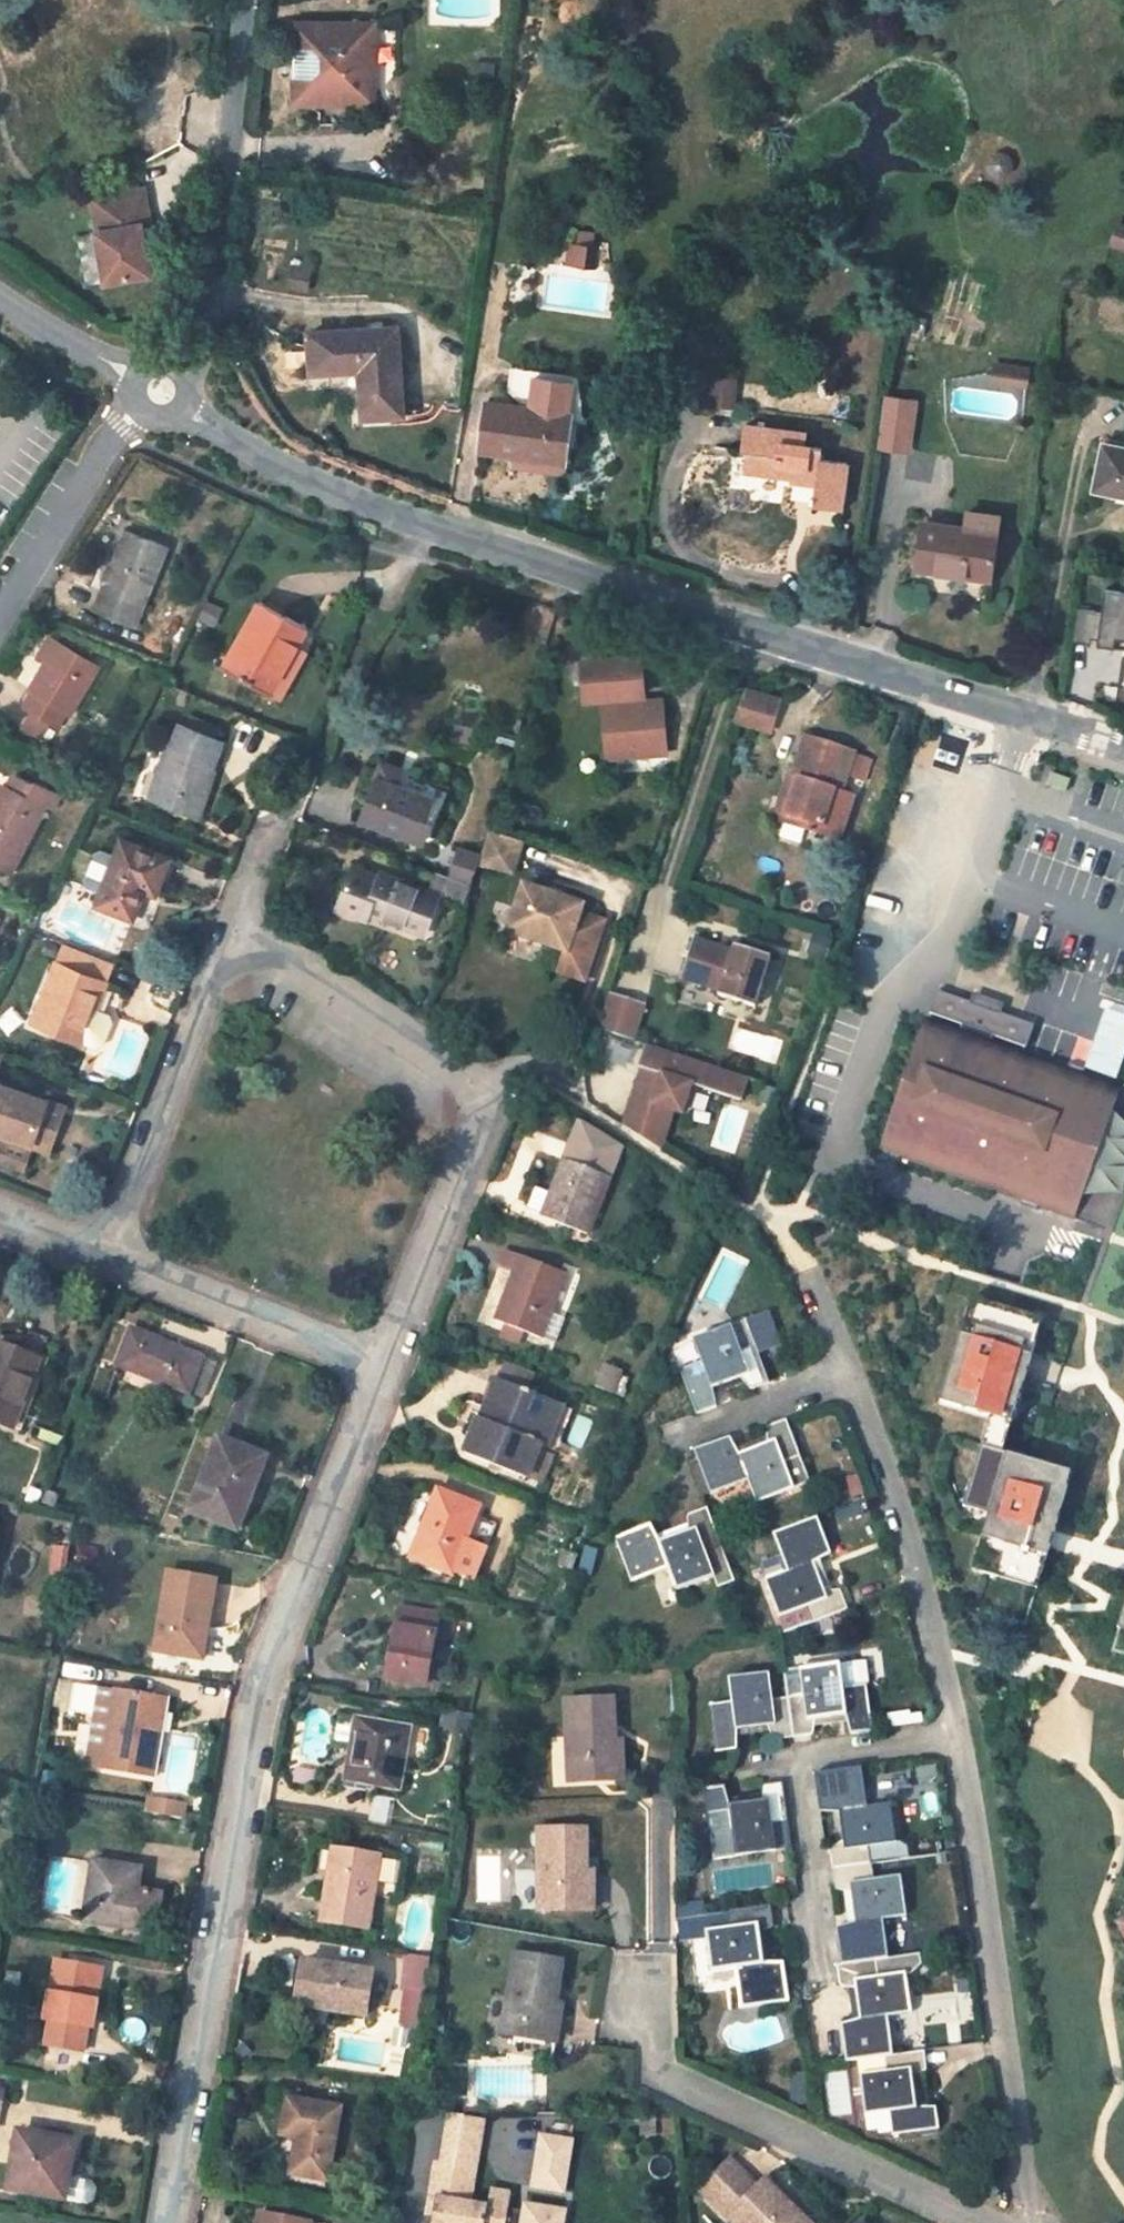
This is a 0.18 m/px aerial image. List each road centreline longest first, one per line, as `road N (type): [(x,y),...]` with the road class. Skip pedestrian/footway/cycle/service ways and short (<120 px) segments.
road 1 (tertiary): [(1123,751),(318,489),(182,412)]
road 2 (residential): [(380,1367),(375,1402),(264,1693),(172,2222)]
road 3 (residential): [(229,941),(481,1109),(380,1367)]
road 4 (residential): [(769,1218),(846,1327),(924,1565),(956,1736)]
road 5 (residential): [(956,1736),(1029,2178),(1049,2222)]
road 6 (residential): [(646,1991),(665,2073),(981,2222)]
road 7 (tertiary): [(246,0),(172,364)]
road 8 (residential): [(956,1736),(796,1758),(821,1954)]
road 9 (residential): [(229,941),(106,1261)]
road 10 (residential): [(106,1261),(380,1367)]
road 11 (residential): [(0,613),(137,410)]
road 12 (tertiary): [(133,381),(0,290)]
road 13 (residential): [(276,819),(229,941)]

